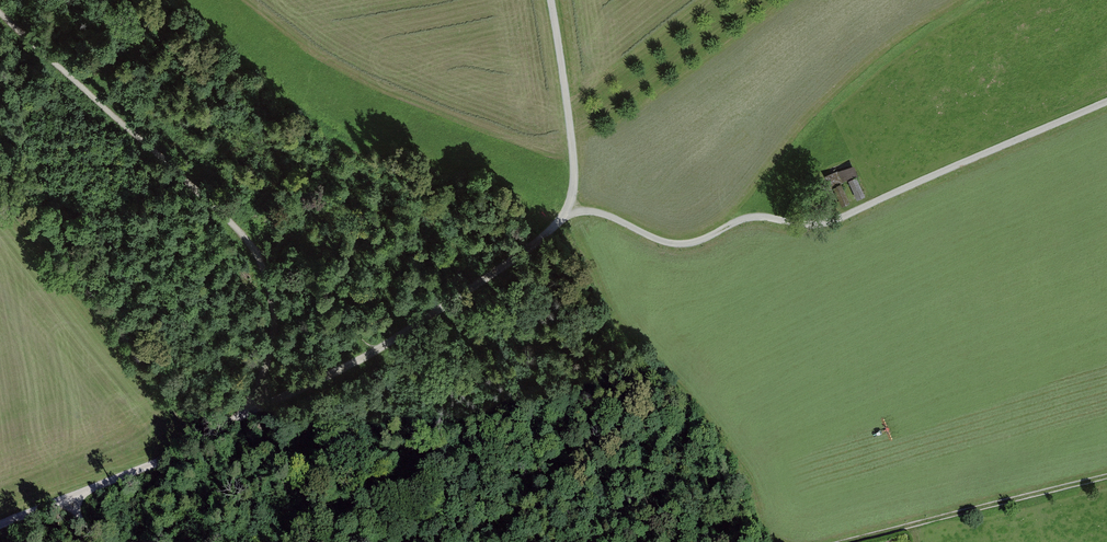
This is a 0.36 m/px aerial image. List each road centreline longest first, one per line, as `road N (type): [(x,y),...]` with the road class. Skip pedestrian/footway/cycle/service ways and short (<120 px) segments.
road 1 (track): [(1106,102),(834,222),(755,216),(679,244),(600,212),(563,217)]
road 2 (track): [(64,501),(375,351)]
road 3 (track): [(250,243),(0,13)]
road 4 (track): [(1106,477),(848,541)]
road 5 (track): [(375,351),(563,217)]
road 6 (track): [(563,217),(575,160),(550,0)]
road 7 (track): [(250,243),(273,298),(275,326),(241,418)]
road 8 (track): [(375,351),(250,243)]

